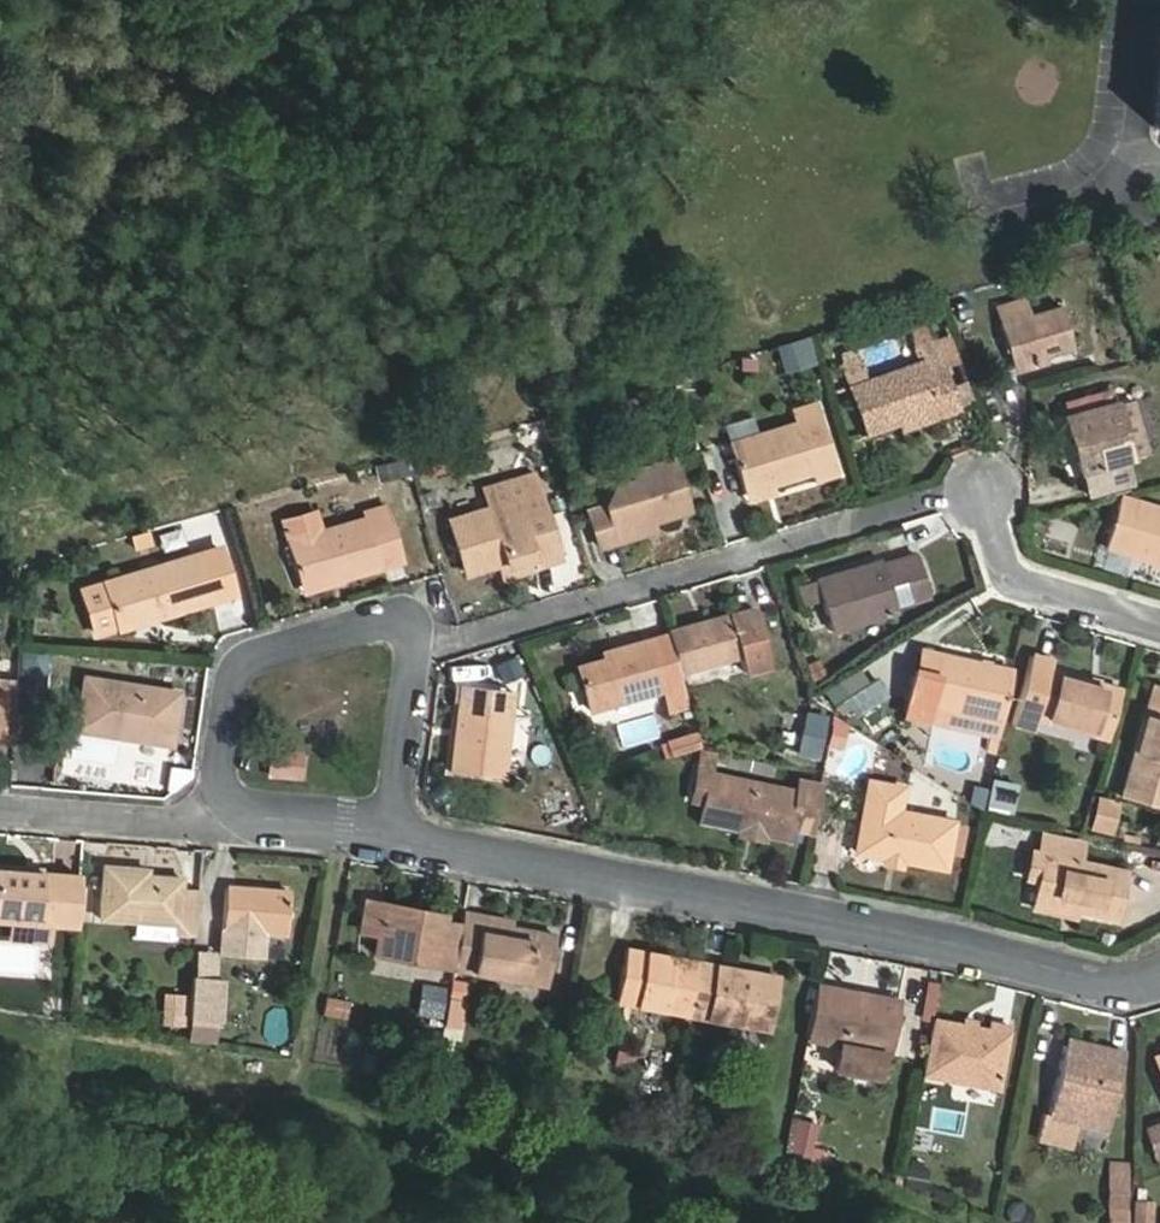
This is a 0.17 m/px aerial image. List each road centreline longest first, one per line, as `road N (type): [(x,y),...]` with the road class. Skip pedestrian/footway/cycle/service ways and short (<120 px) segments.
road 1 (residential): [(1159,973),(1125,983),(1090,978),(393,836)]
road 2 (residential): [(412,651),(916,500)]
road 3 (residential): [(247,814),(217,778),(233,674),(249,657),(390,615),(404,615),(414,628),(412,651)]
road 4 (residential): [(247,814),(215,823),(0,808)]
road 5 (residential): [(1159,621),(1011,575),(982,493)]
road 6 (residential): [(412,651),(393,836)]
road 7 (residential): [(393,836),(247,814)]

